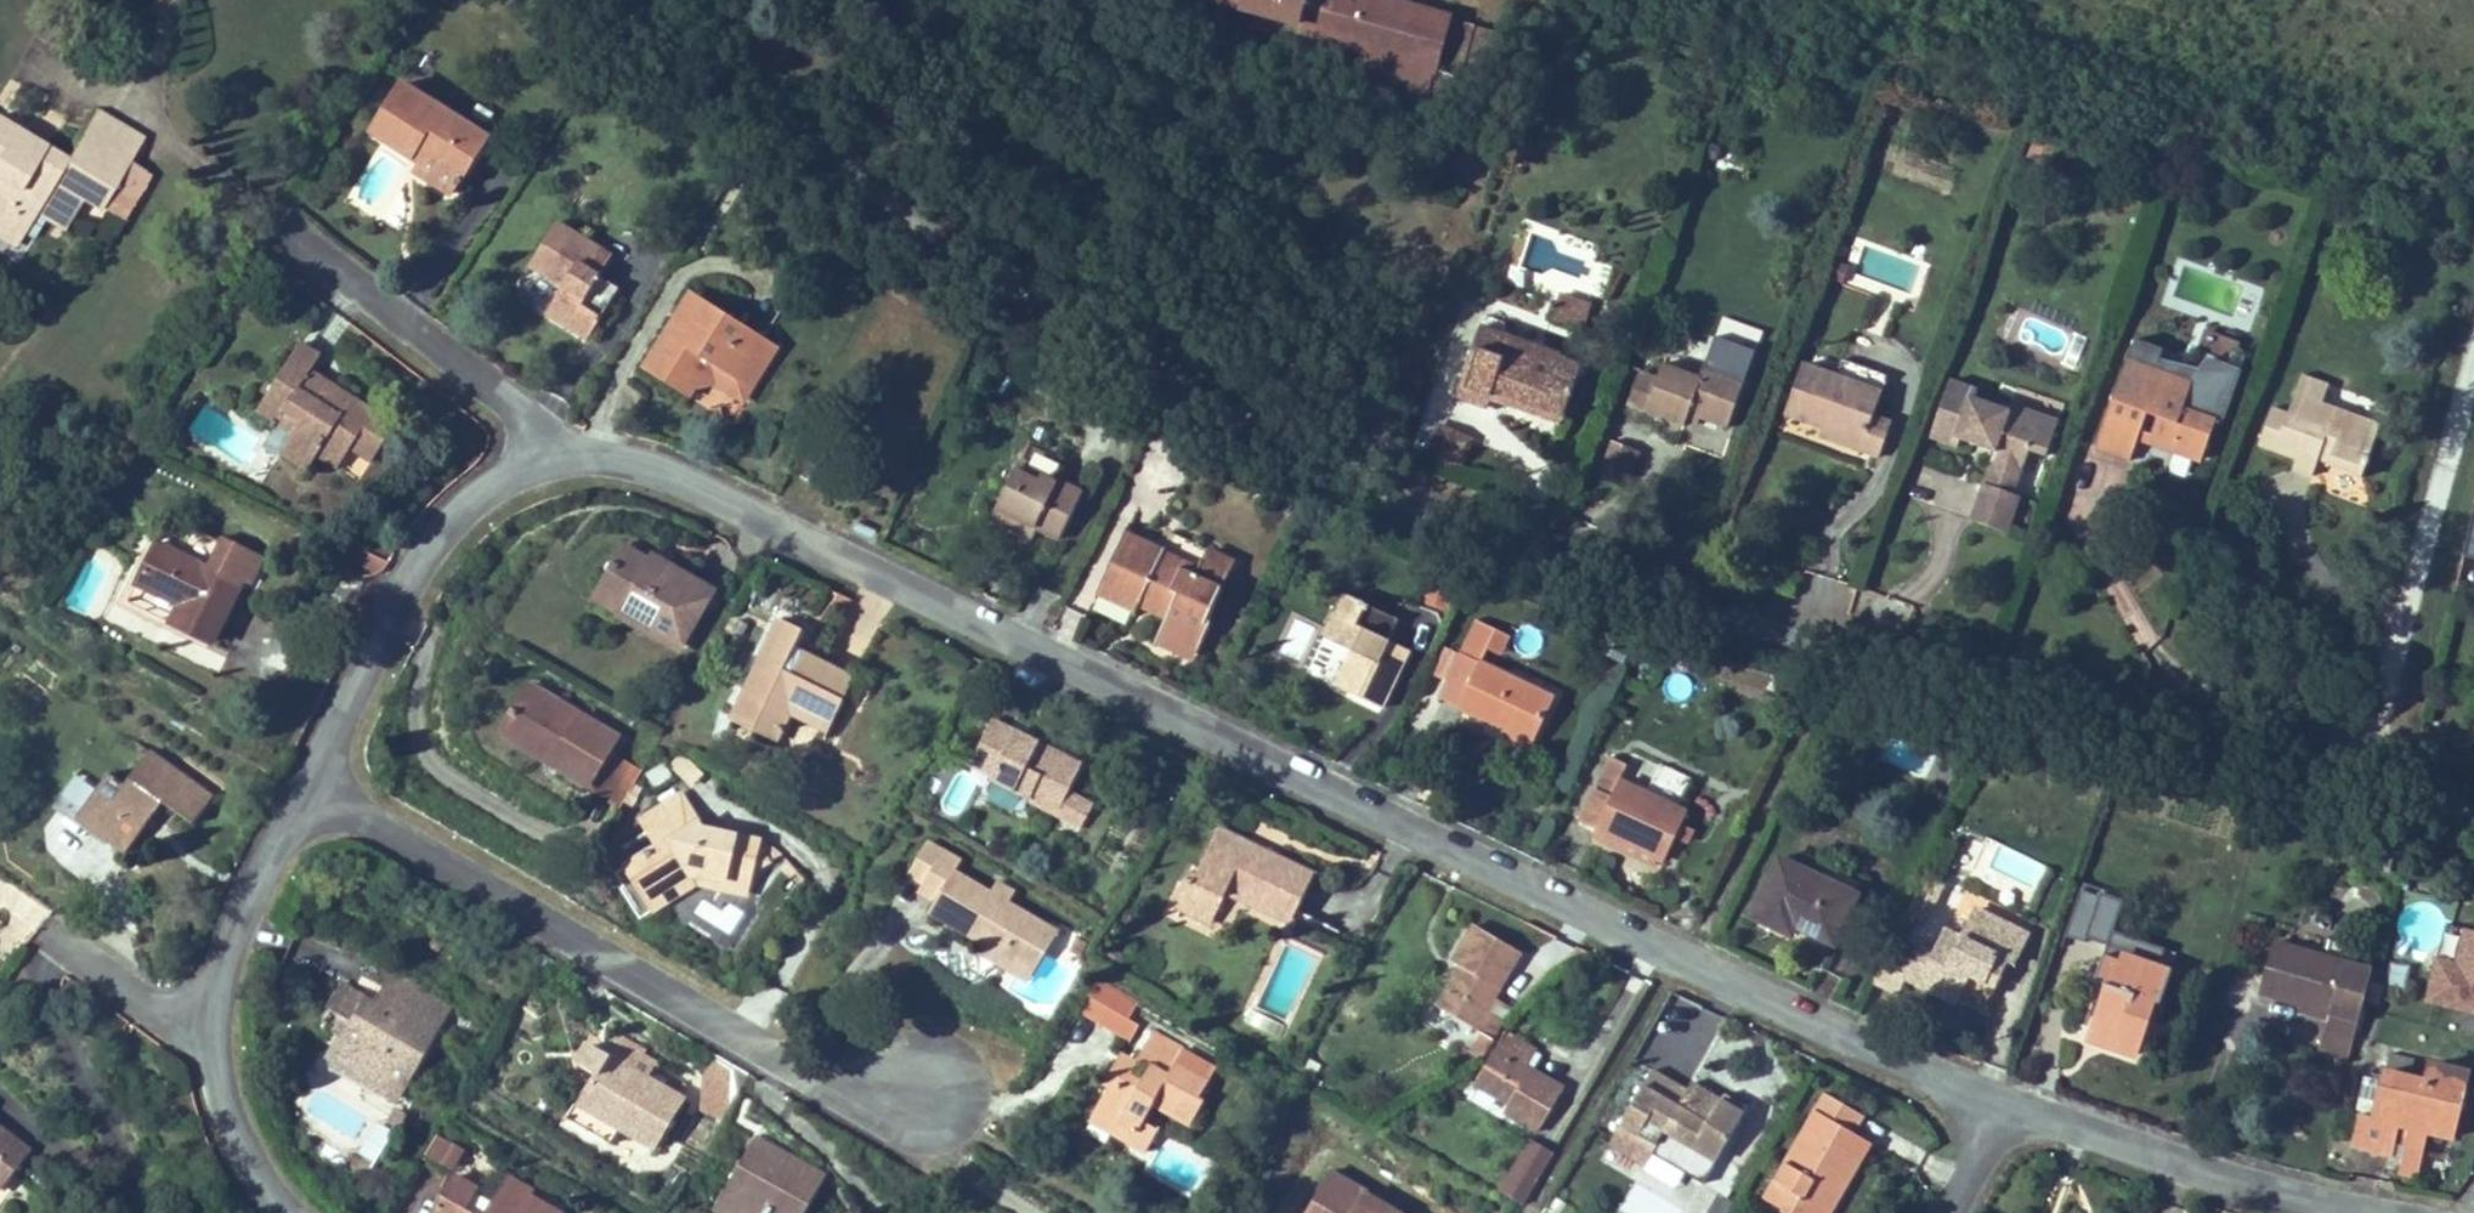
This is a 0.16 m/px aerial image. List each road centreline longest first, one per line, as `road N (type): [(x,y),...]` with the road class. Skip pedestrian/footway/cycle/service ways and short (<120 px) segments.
road 1 (unclassified): [(600,0),(1074,326),(1390,493),(1556,561),(1836,647),(2359,788),(2473,809)]
road 2 (residential): [(549,449),(639,454),(1058,646),(1668,946),(1922,1056),(2005,1104)]
road 3 (residential): [(877,1107),(314,781)]
road 4 (residential): [(314,781),(212,1060),(287,1212)]
road 5 (residential): [(2005,1104),(2279,1188),(2404,1212)]
road 6 (residential): [(229,191),(549,449)]
road 7 (residential): [(549,449),(454,544),(337,722),(314,781)]
road 8 (residential): [(1939,1212),(2005,1104)]

